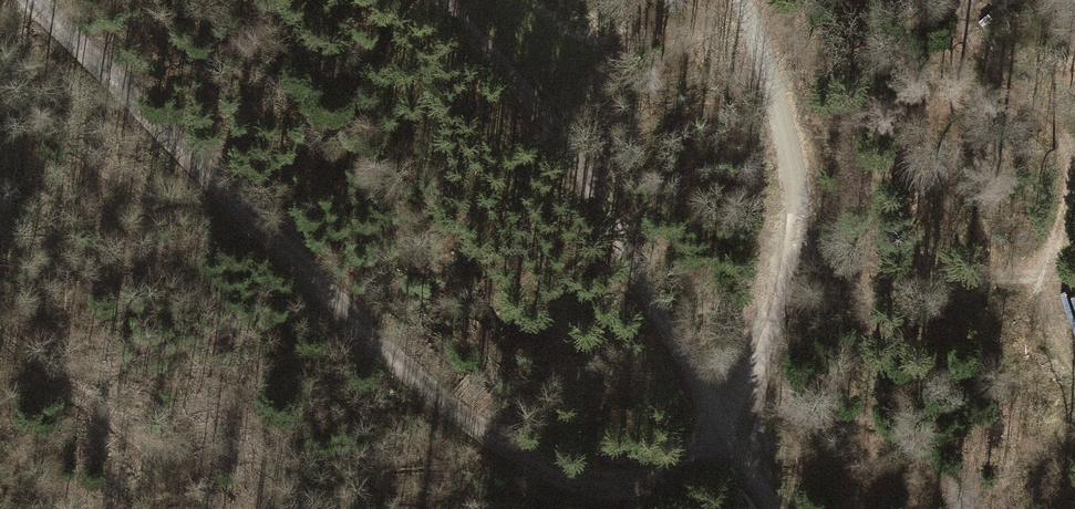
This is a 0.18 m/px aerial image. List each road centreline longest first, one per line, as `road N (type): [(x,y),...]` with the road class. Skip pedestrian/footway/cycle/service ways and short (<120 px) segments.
road 1 (track): [(37,0),(393,362),(493,436),(568,475),(617,485),(662,475),(725,434)]
road 2 (track): [(436,0),(539,119),(608,221),(725,434)]
road 3 (track): [(747,0),(782,114),(797,210),(771,333),(725,434)]

